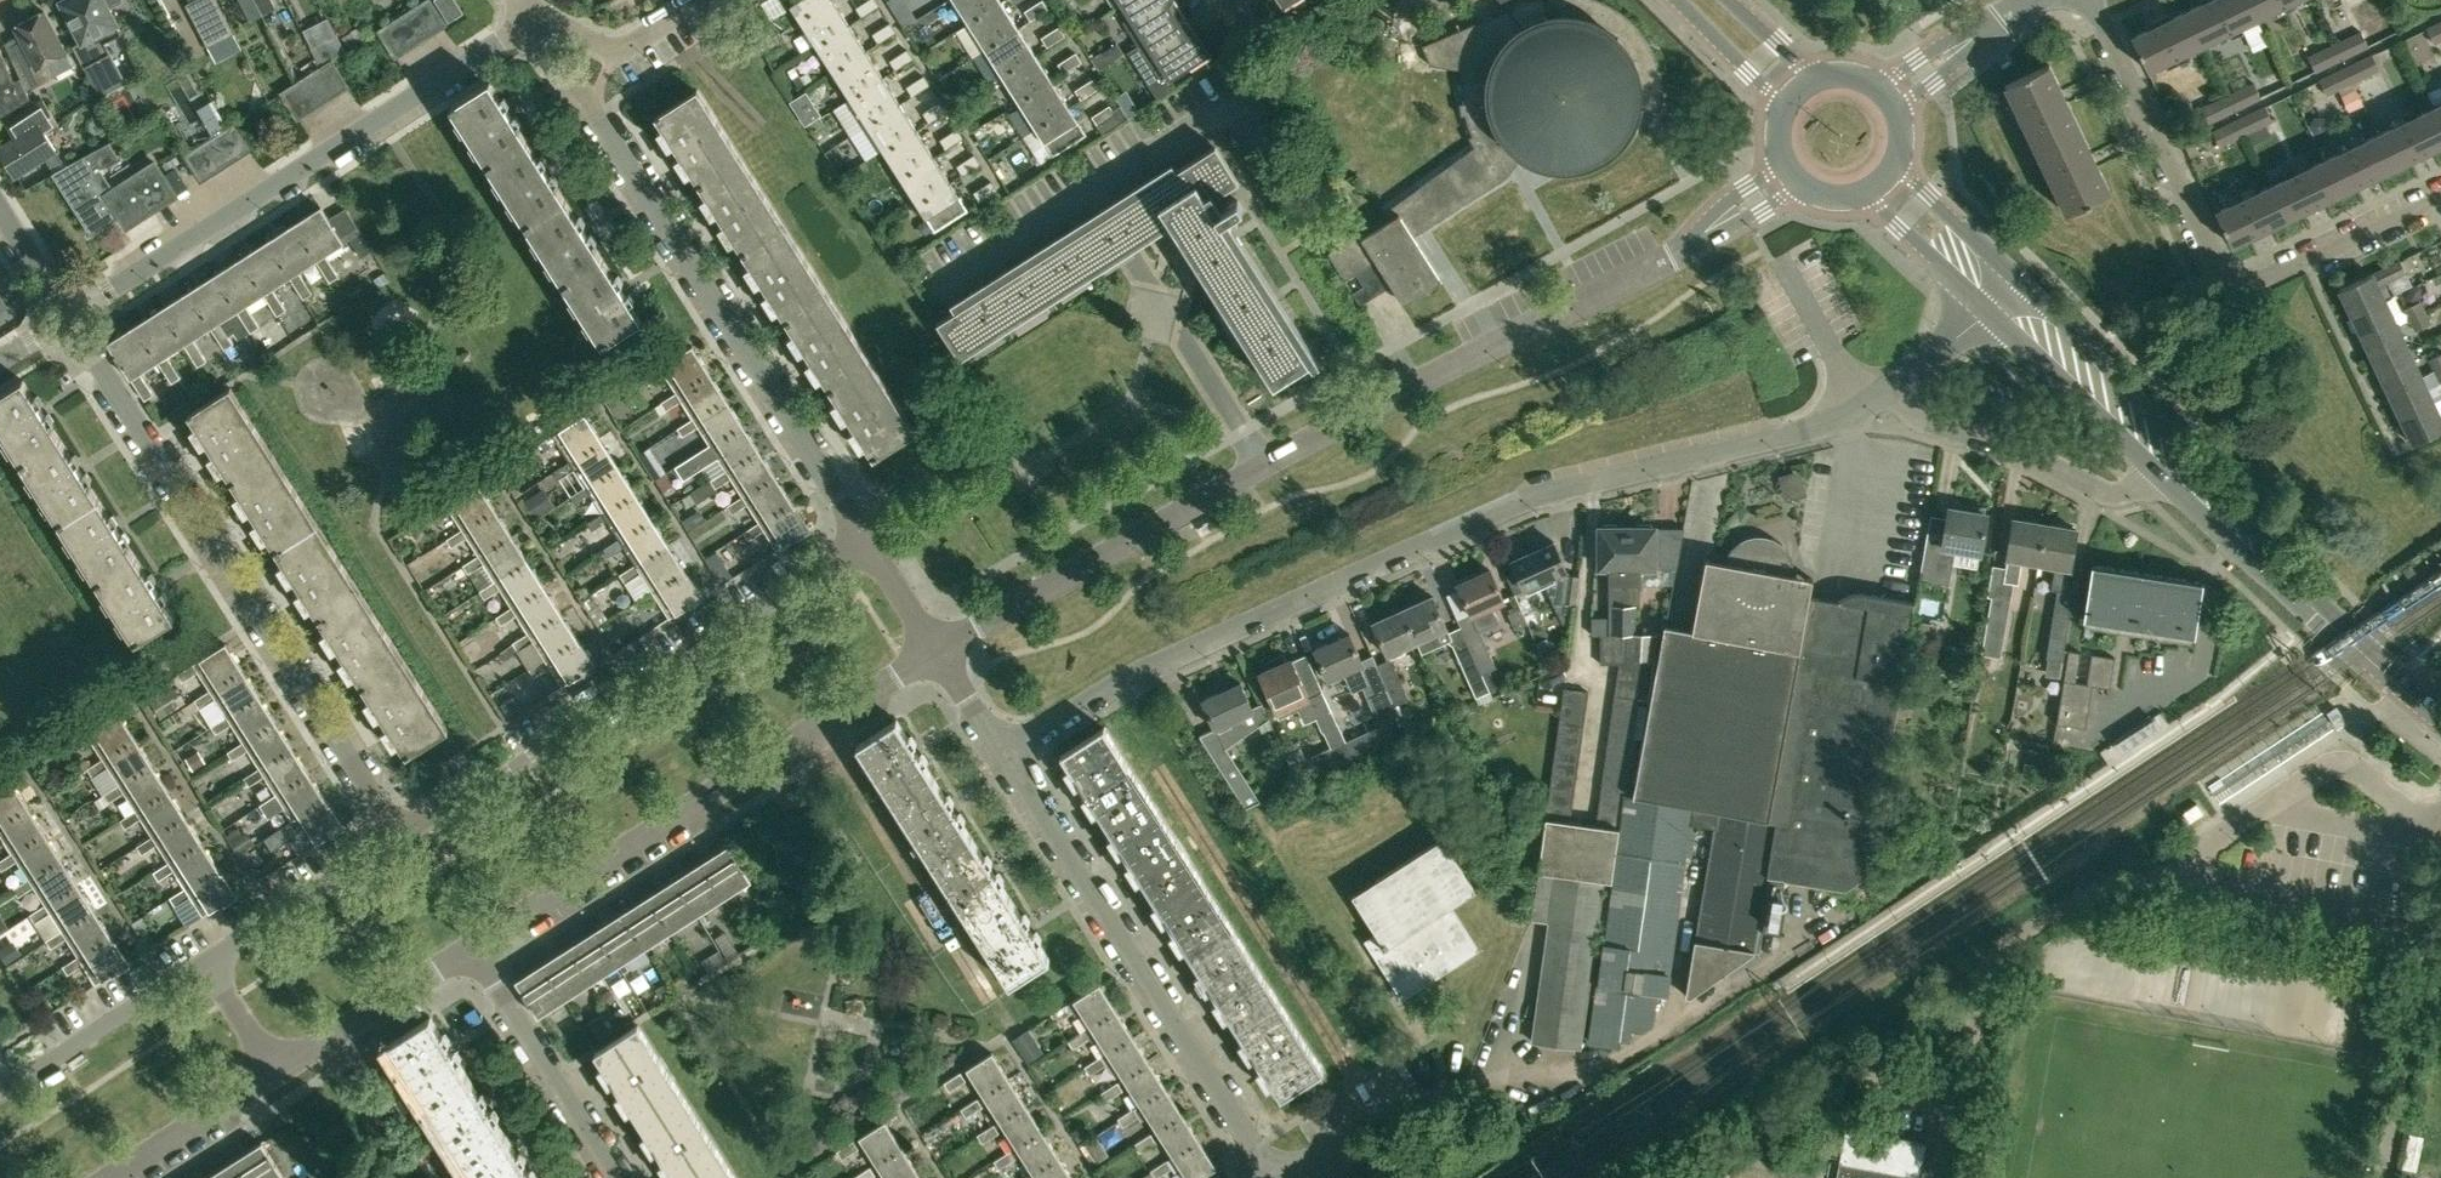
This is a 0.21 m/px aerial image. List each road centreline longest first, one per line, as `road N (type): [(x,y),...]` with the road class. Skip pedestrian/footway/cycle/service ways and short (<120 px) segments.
road 1 (unclassified): [(937,649),(1263,463),(1686,250),(1791,177)]
road 2 (residential): [(1002,752),(1185,654),(1517,502),(1816,429),(1893,386)]
road 3 (residential): [(535,20),(866,538)]
road 4 (residential): [(65,329),(98,362),(399,838)]
road 5 (residential): [(866,538),(399,838)]
road 6 (unclassified): [(471,945),(937,649)]
road 7 (residential): [(69,296),(115,288),(535,20)]
road 8 (residential): [(2440,195),(2264,280),(2233,278),(2092,0)]
road 9 (residential): [(1002,752),(1261,1167)]
road 10 (tertiary): [(2295,589),(2221,490),(2022,280)]
road 11 (residential): [(1893,386),(1929,423),(2033,455),(2087,485),(2117,494),(2156,475)]
road 12 (residential): [(622,1177),(471,945)]
road 13 (residential): [(1261,1167),(1514,1071)]
road 14 (residential): [(205,963),(0,1094)]
road 15 (unclassified): [(272,1075),(471,945)]
road 16 (tertiary): [(1985,311),(2156,475)]
road 17 (residential): [(399,838),(205,963)]
road 18 (tertiary): [(2440,719),(2295,589)]
road 19 (unclassified): [(113,1177),(272,1075)]
road 20 (tertiary): [(2156,475),(2238,551),(2295,589)]
road 21 (residential): [(696,0),(624,46),(603,46),(535,20)]
road 22 (residential): [(1886,97),(2034,0)]
road 23 (tertiary): [(2022,280),(1896,157)]
road 24 (tertiary): [(1862,192),(1985,311)]
road 25 (tertiary): [(1673,0),(1782,108)]
road 26 (unclassified): [(937,649),(866,538)]
road 27 (unclassified): [(205,963),(272,1075)]
road 28 (residential): [(937,649),(1002,752)]

